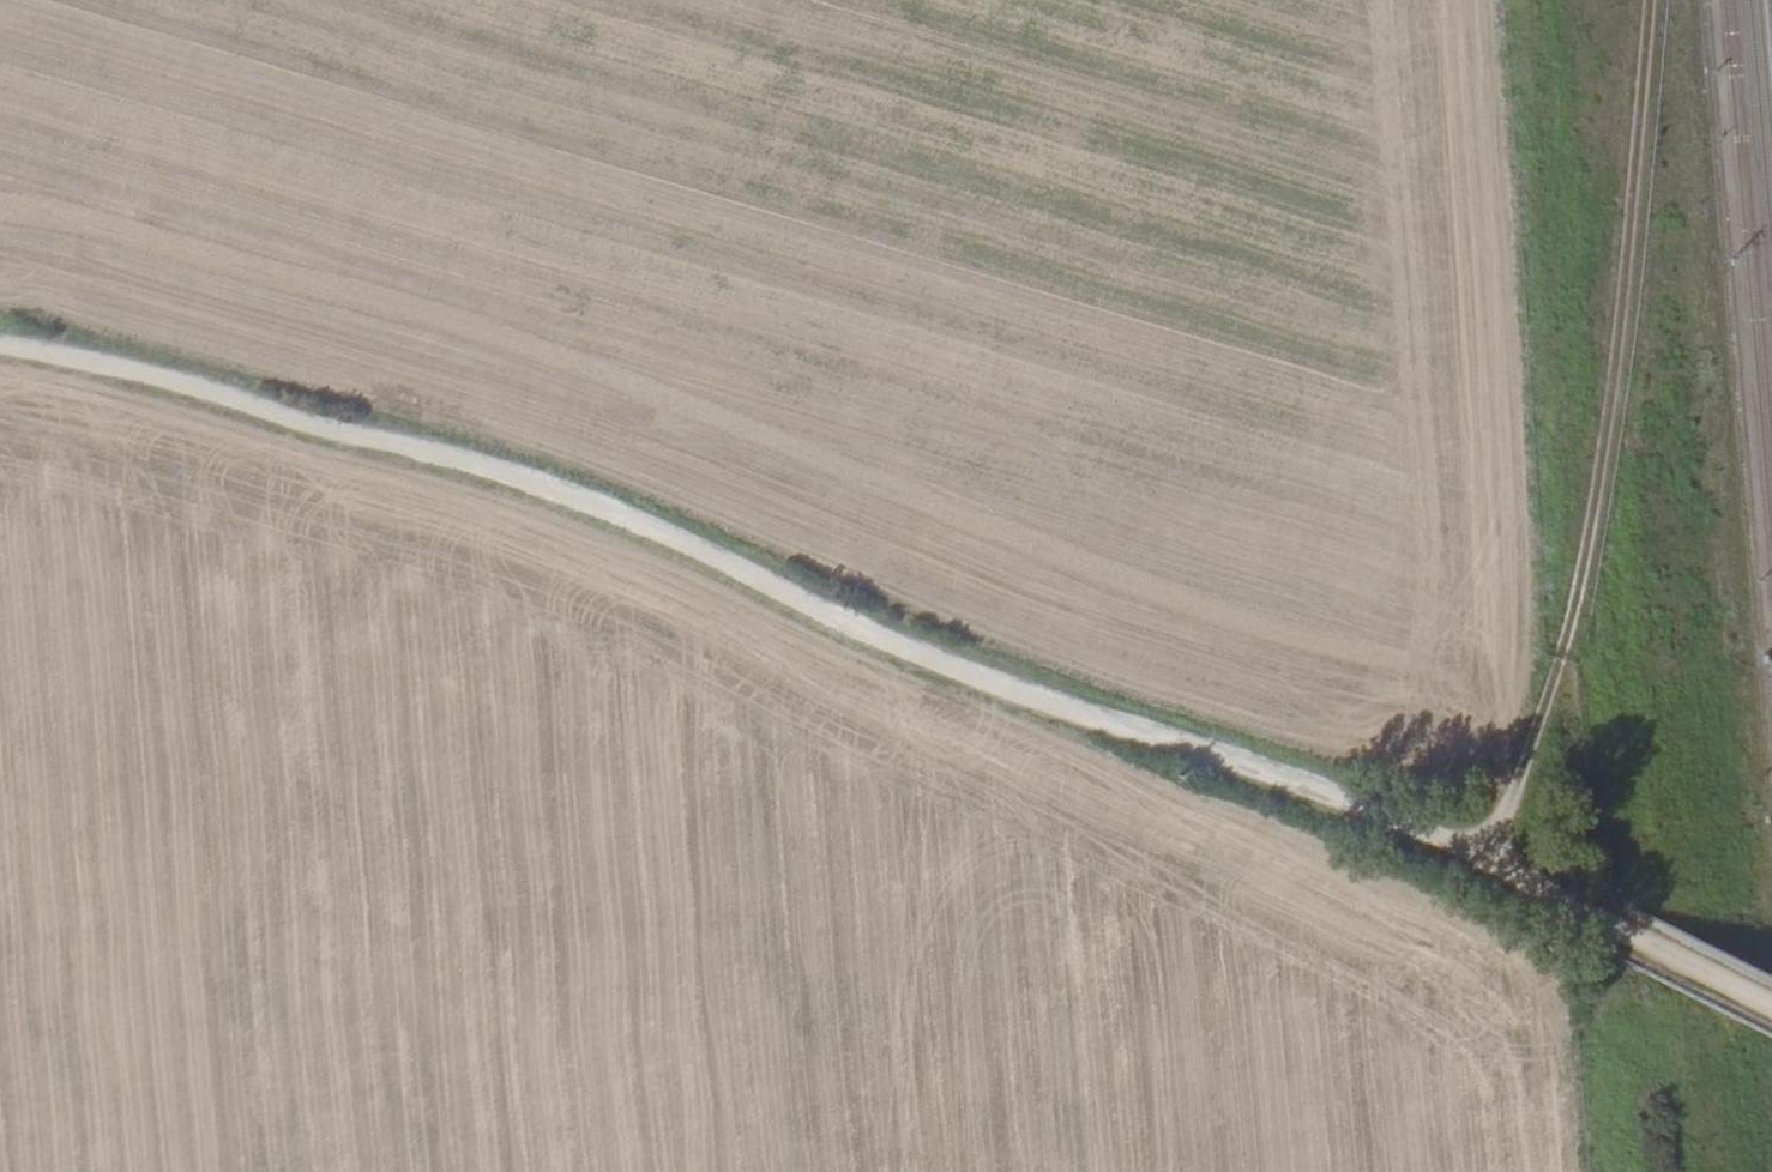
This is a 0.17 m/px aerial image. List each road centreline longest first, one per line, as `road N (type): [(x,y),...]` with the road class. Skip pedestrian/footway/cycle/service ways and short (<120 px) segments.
road 1 (track): [(0,350),(198,385),(516,473),(1054,698),(1486,858),(1771,1003)]
road 2 (track): [(1486,858),(1568,642),(1596,515),(1620,346),(1649,0)]

